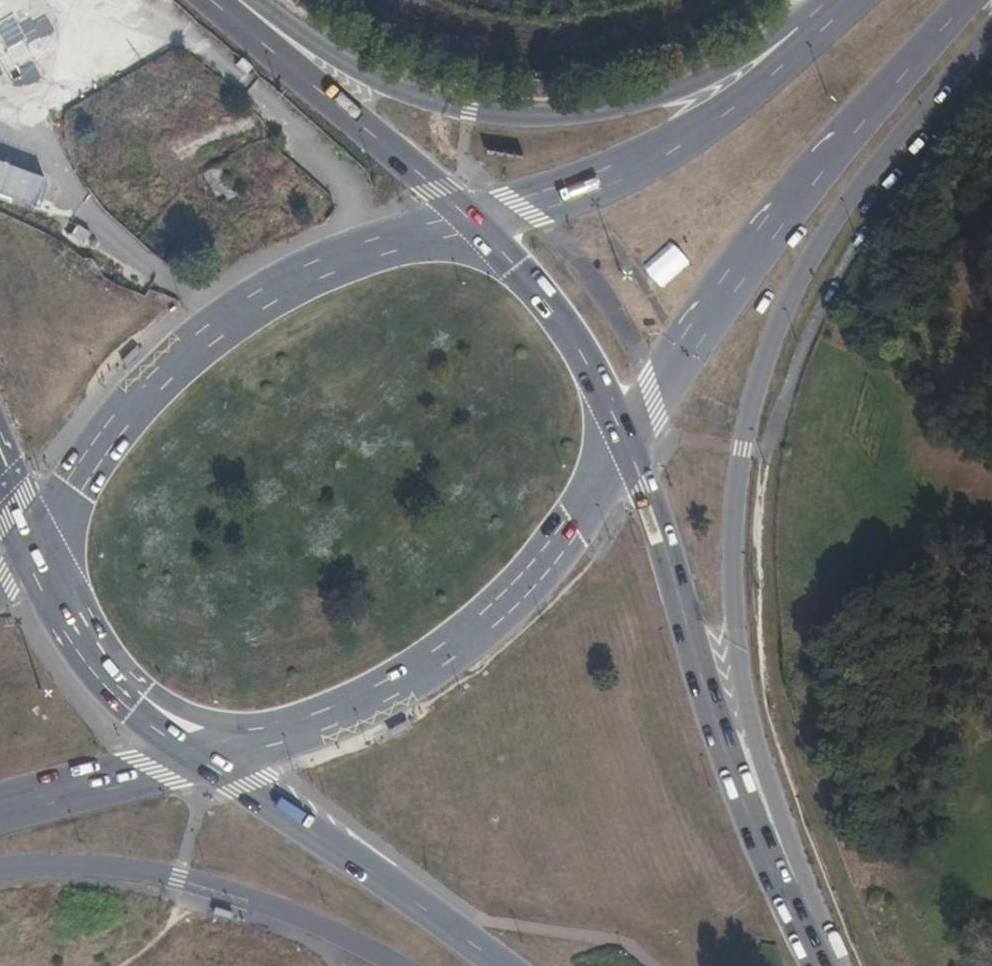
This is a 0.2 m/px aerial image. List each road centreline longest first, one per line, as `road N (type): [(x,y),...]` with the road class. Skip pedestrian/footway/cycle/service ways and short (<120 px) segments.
road 1 (primary): [(781,894),(784,820),(753,716),(737,626),(736,523),(760,377),(787,303),(826,236),(991,28)]
road 2 (primary): [(813,41),(744,54),(699,79),(594,108),(519,116),(408,96),(291,30),(214,3)]
road 3 (secondary): [(474,222),(323,266),(240,312),(151,387),(30,542)]
road 4 (secondary): [(627,442),(842,140),(972,0)]
road 5 (primary): [(781,894),(698,674),(627,442)]
road 6 (secondary): [(286,734),(377,699),(445,658),(523,595),(627,442)]
road 7 (primary): [(0,873),(78,869),(178,881),(323,924),(405,965)]
road 8 (secondary): [(813,41),(712,123),(615,176),(474,222)]
road 9 (primary): [(199,760),(496,965)]
road 10 (primary): [(474,222),(214,3)]
road 11 (primary): [(627,442),(571,333),(474,222)]
road 12 (secondary): [(0,813),(199,760)]
road 13 (primary): [(30,542),(128,693)]
road 14 (primary): [(128,693),(286,734)]

